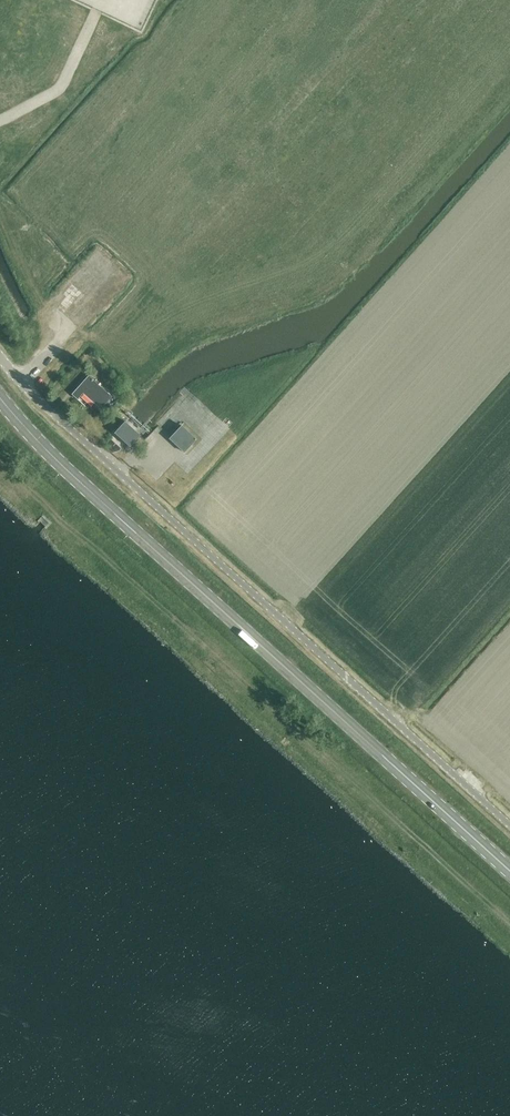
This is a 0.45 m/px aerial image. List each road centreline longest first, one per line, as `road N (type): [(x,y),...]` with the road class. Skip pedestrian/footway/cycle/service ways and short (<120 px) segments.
road 1 (primary): [(509,870),(53,457),(0,398)]
road 2 (unclassified): [(509,825),(0,356)]
road 3 (track): [(0,462),(509,925)]

